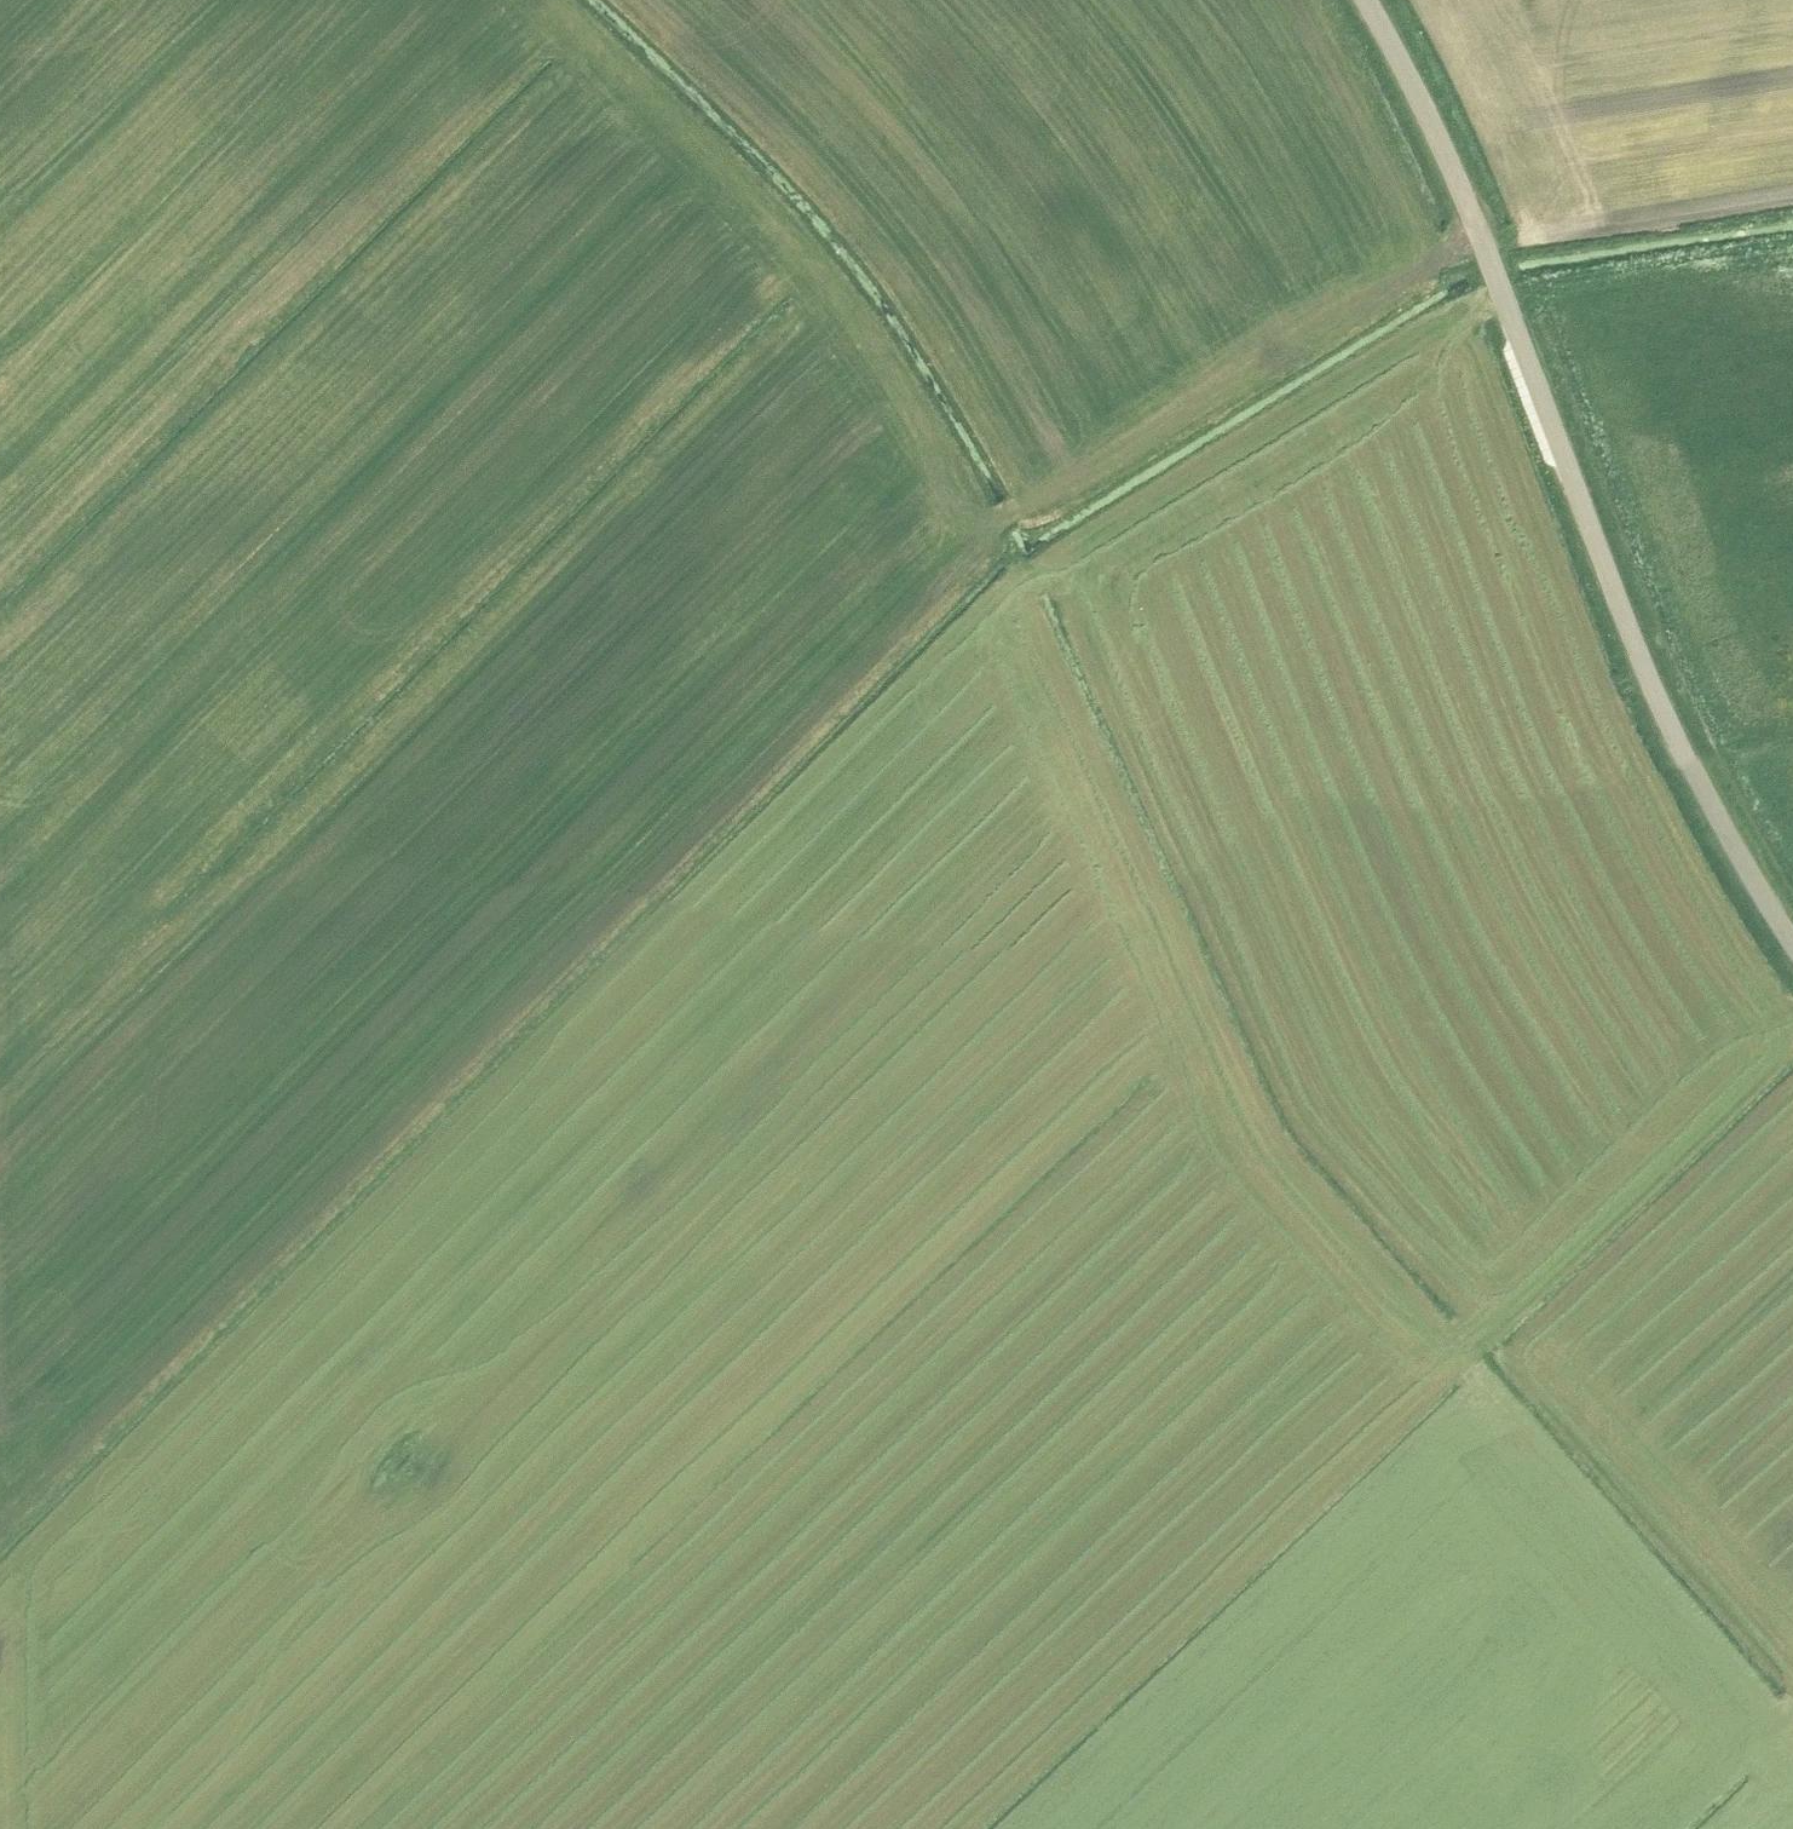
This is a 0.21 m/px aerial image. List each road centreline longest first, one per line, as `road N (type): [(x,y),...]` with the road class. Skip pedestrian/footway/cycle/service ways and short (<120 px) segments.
road 1 (unclassified): [(1792,949),(1666,722),(1498,279),(1368,0)]

